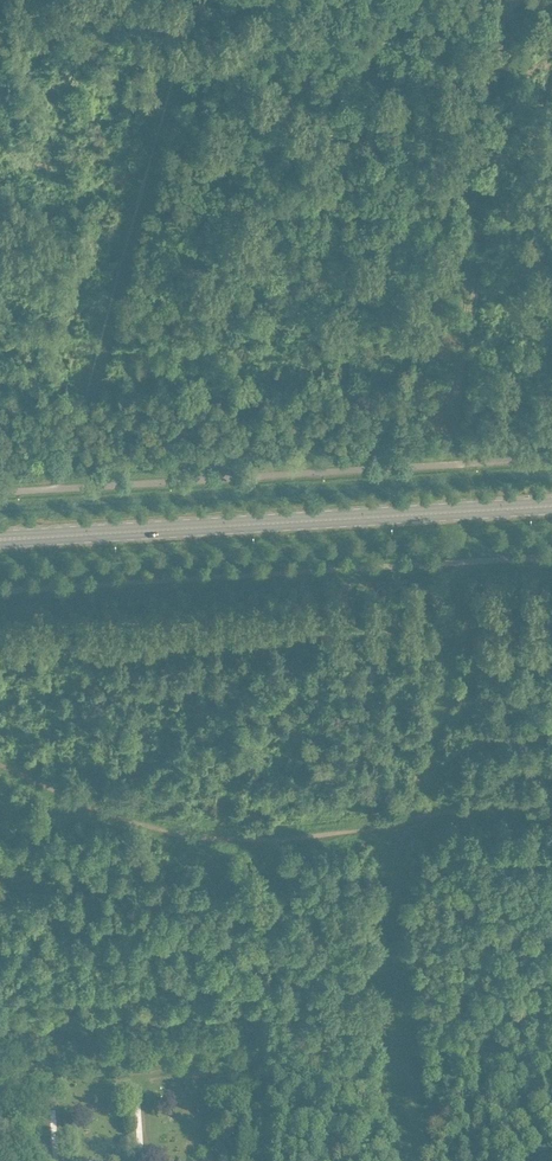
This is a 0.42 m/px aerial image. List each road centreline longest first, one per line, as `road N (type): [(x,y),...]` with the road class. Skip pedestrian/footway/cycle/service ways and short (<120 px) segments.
road 1 (secondary): [(0,546),(551,510)]

